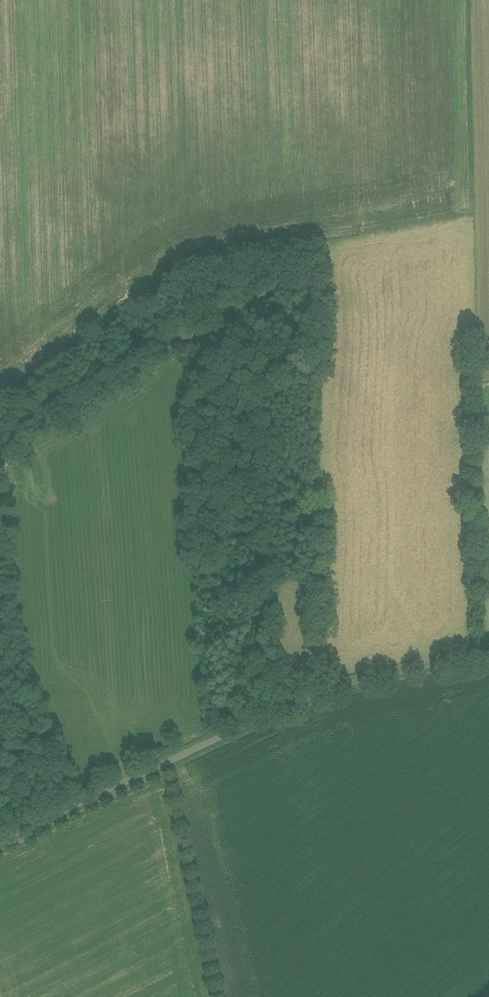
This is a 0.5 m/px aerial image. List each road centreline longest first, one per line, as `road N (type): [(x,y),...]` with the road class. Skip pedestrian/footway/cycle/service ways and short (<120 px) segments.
road 1 (unclassified): [(0,842),(272,712),(351,684),(488,653)]

